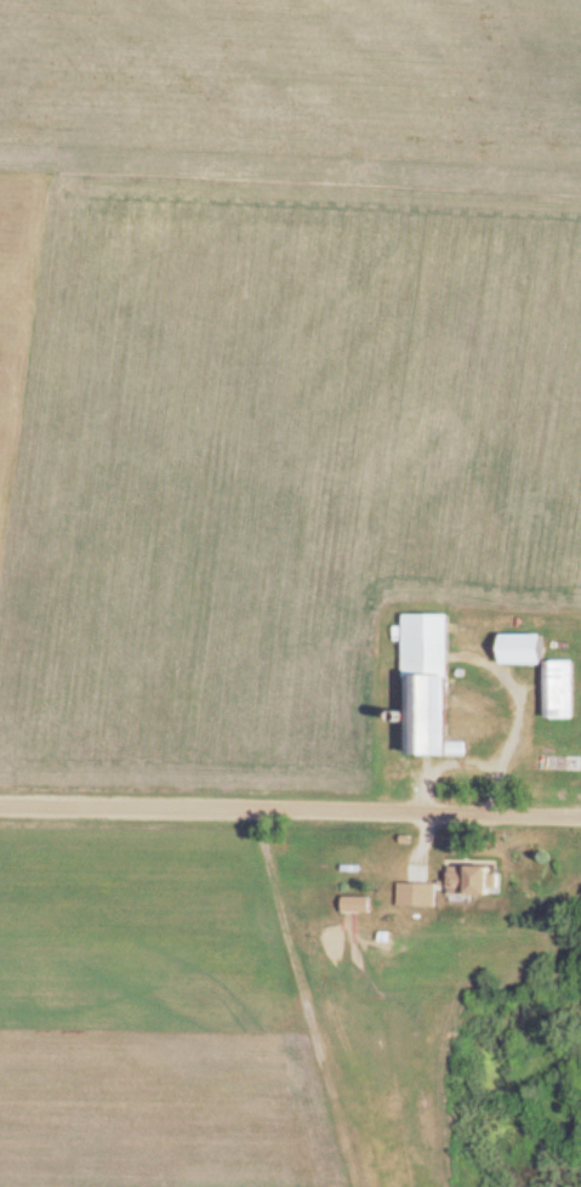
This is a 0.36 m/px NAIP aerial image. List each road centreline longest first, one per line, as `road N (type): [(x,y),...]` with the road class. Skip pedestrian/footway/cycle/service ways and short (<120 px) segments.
road 1 (residential): [(580,822),(0,809)]

